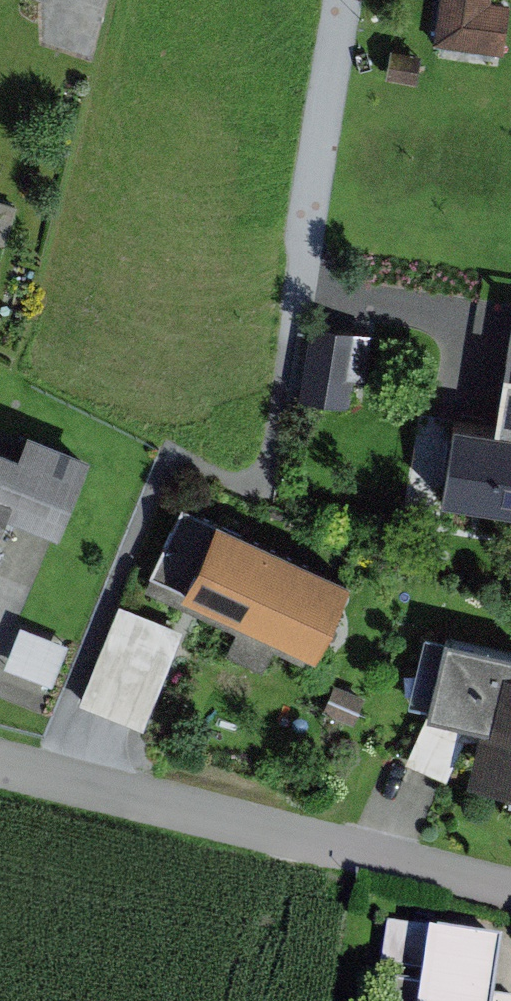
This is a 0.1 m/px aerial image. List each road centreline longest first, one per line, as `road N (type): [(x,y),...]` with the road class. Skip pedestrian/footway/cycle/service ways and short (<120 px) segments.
road 1 (residential): [(0,760),(510,883)]

